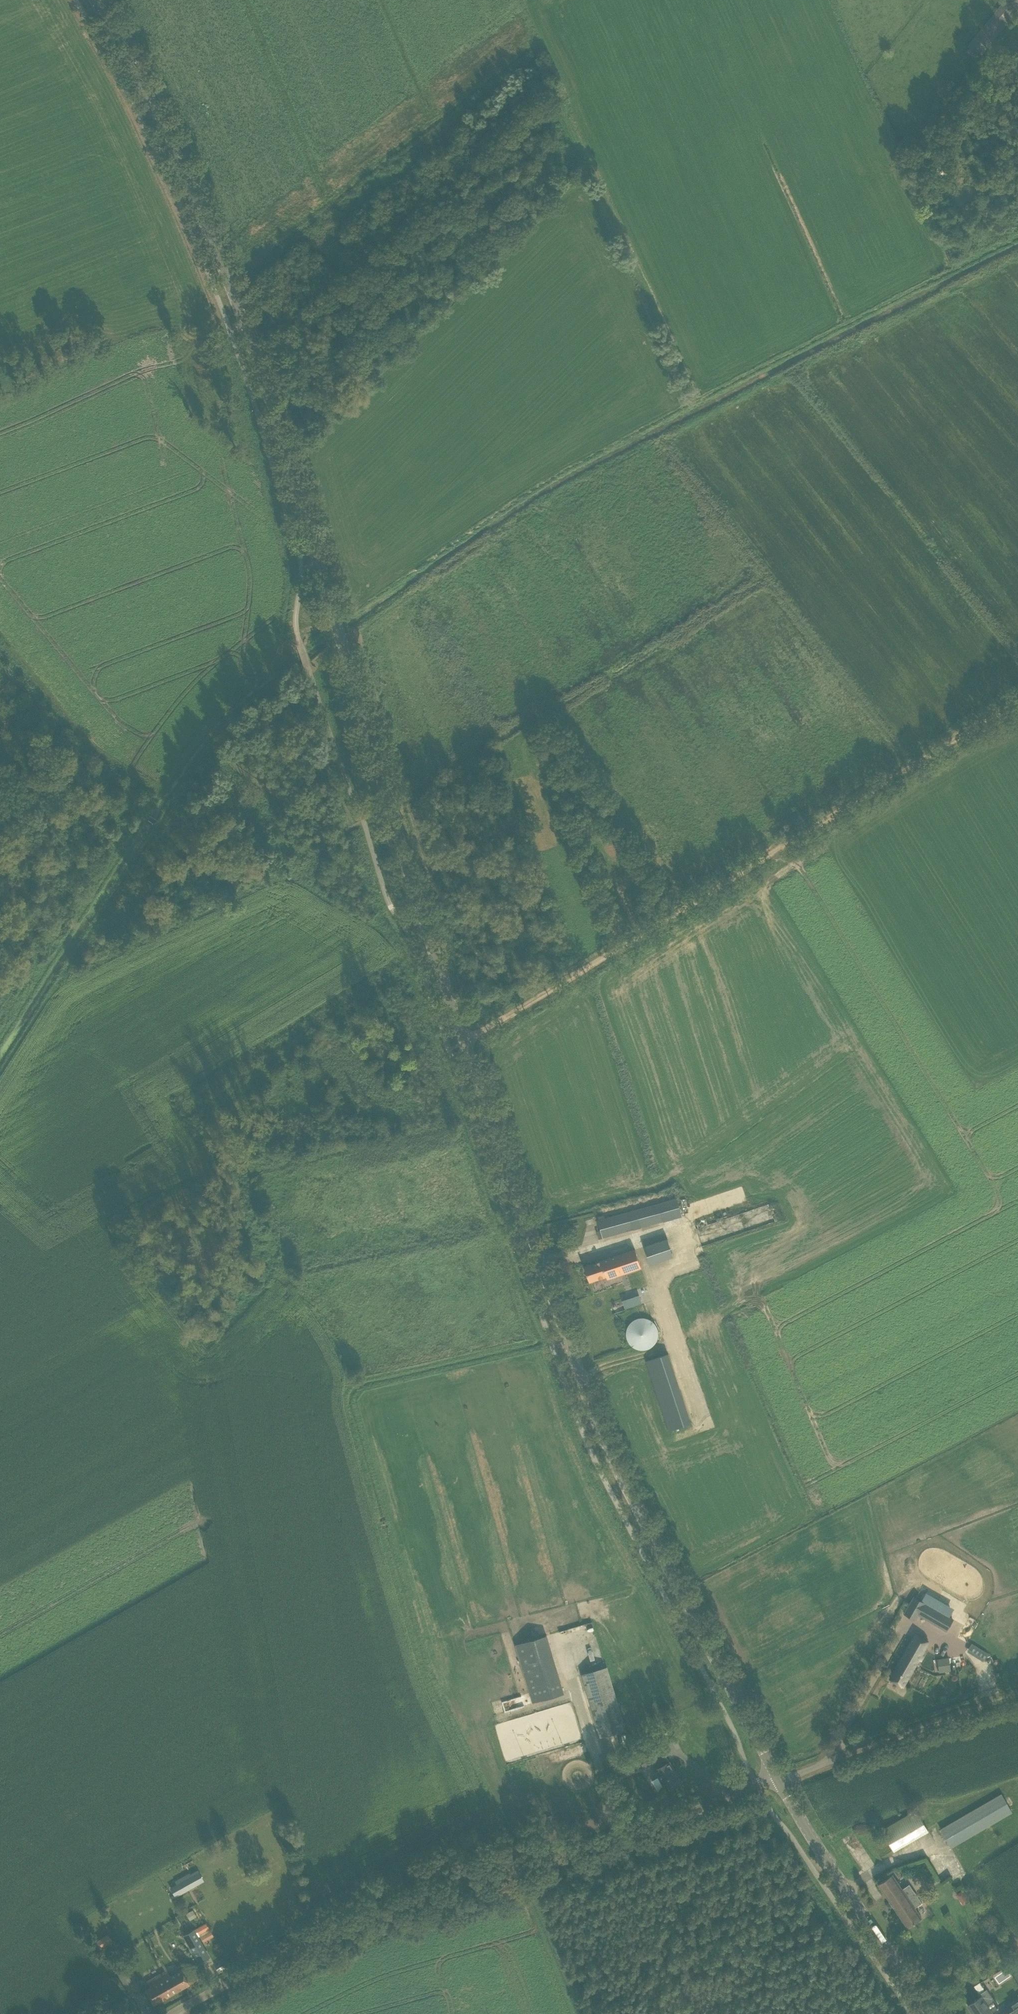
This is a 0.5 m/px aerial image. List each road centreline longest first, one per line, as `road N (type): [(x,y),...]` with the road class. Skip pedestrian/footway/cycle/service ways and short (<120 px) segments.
road 1 (unclassified): [(776,1775),(601,1432),(443,983),(247,332),(168,138),(96,0)]
road 2 (unclassified): [(173,2013),(338,1927),(673,1820),(776,1775)]
road 3 (track): [(1017,702),(464,1042)]
road 4 (track): [(552,95),(425,228),(255,353)]
road 5 (unclassified): [(931,2013),(776,1775)]

